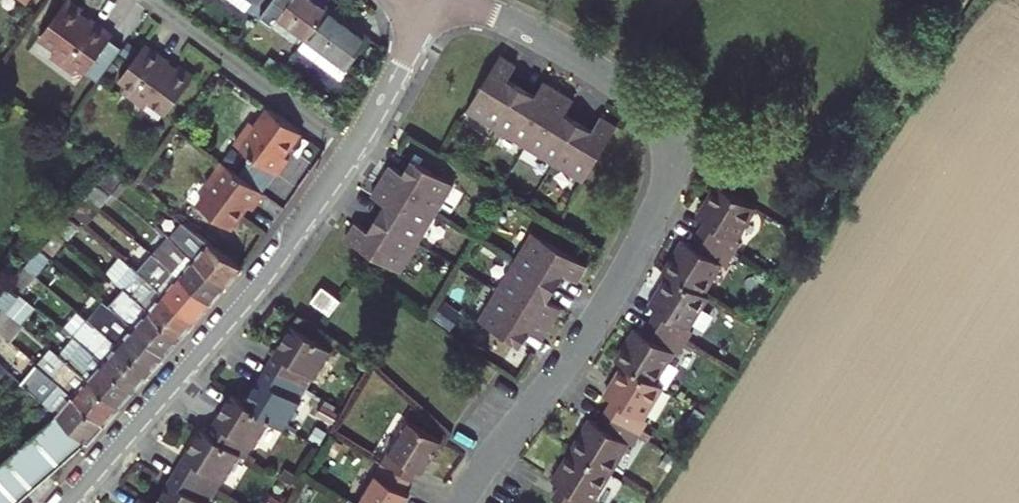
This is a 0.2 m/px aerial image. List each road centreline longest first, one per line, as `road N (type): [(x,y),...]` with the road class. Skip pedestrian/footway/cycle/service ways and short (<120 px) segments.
road 1 (residential): [(460,502),(606,303),(667,171),(660,128),(643,104),(571,53),(464,0)]
road 2 (residential): [(351,151),(267,272),(67,502)]
road 3 (residential): [(153,0),(351,151)]
road 4 (residential): [(424,20),(351,151)]

